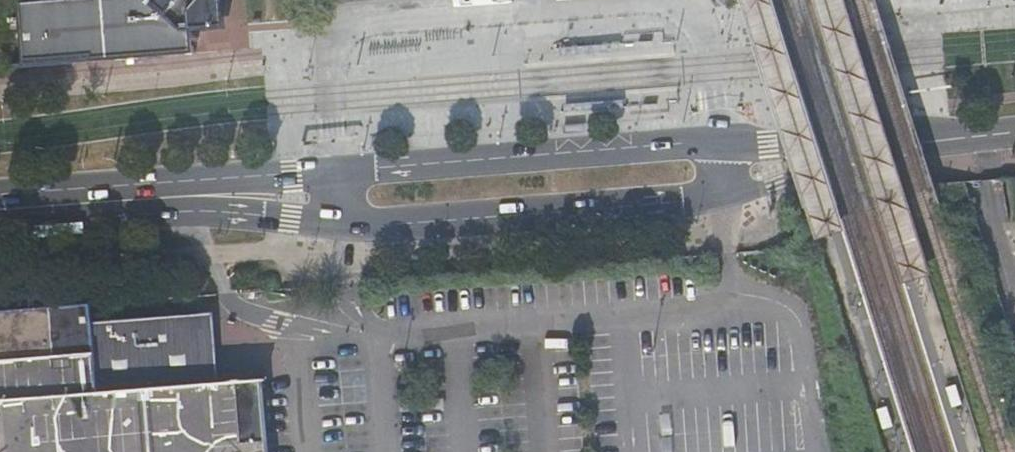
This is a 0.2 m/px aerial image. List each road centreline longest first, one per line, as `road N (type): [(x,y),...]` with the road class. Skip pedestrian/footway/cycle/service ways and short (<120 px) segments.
road 1 (secondary): [(336,226),(729,197)]
road 2 (secondary): [(723,145),(333,173)]
road 3 (secondary): [(0,223),(183,211),(336,226)]
road 4 (secondary): [(333,173),(0,196)]
road 5 (residential): [(633,0),(361,20),(337,35),(331,66)]
road 6 (secondary): [(855,150),(1014,133)]
road 7 (secondary): [(729,197),(855,150)]
road 8 (secondary): [(855,150),(723,145)]

